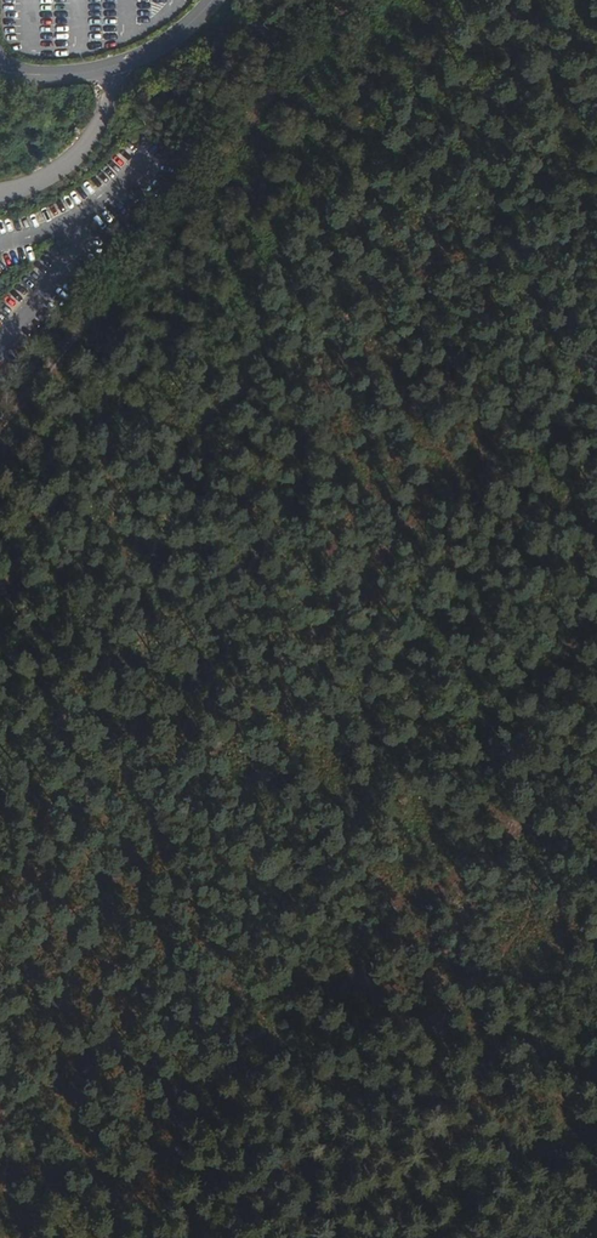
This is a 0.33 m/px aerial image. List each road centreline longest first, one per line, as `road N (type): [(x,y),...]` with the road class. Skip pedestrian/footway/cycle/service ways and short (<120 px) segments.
road 1 (track): [(0,419),(344,0)]
road 2 (unclassified): [(116,68),(108,109),(86,145),(62,168),(0,192)]
road 3 (unclassified): [(218,0),(163,51),(116,68)]

